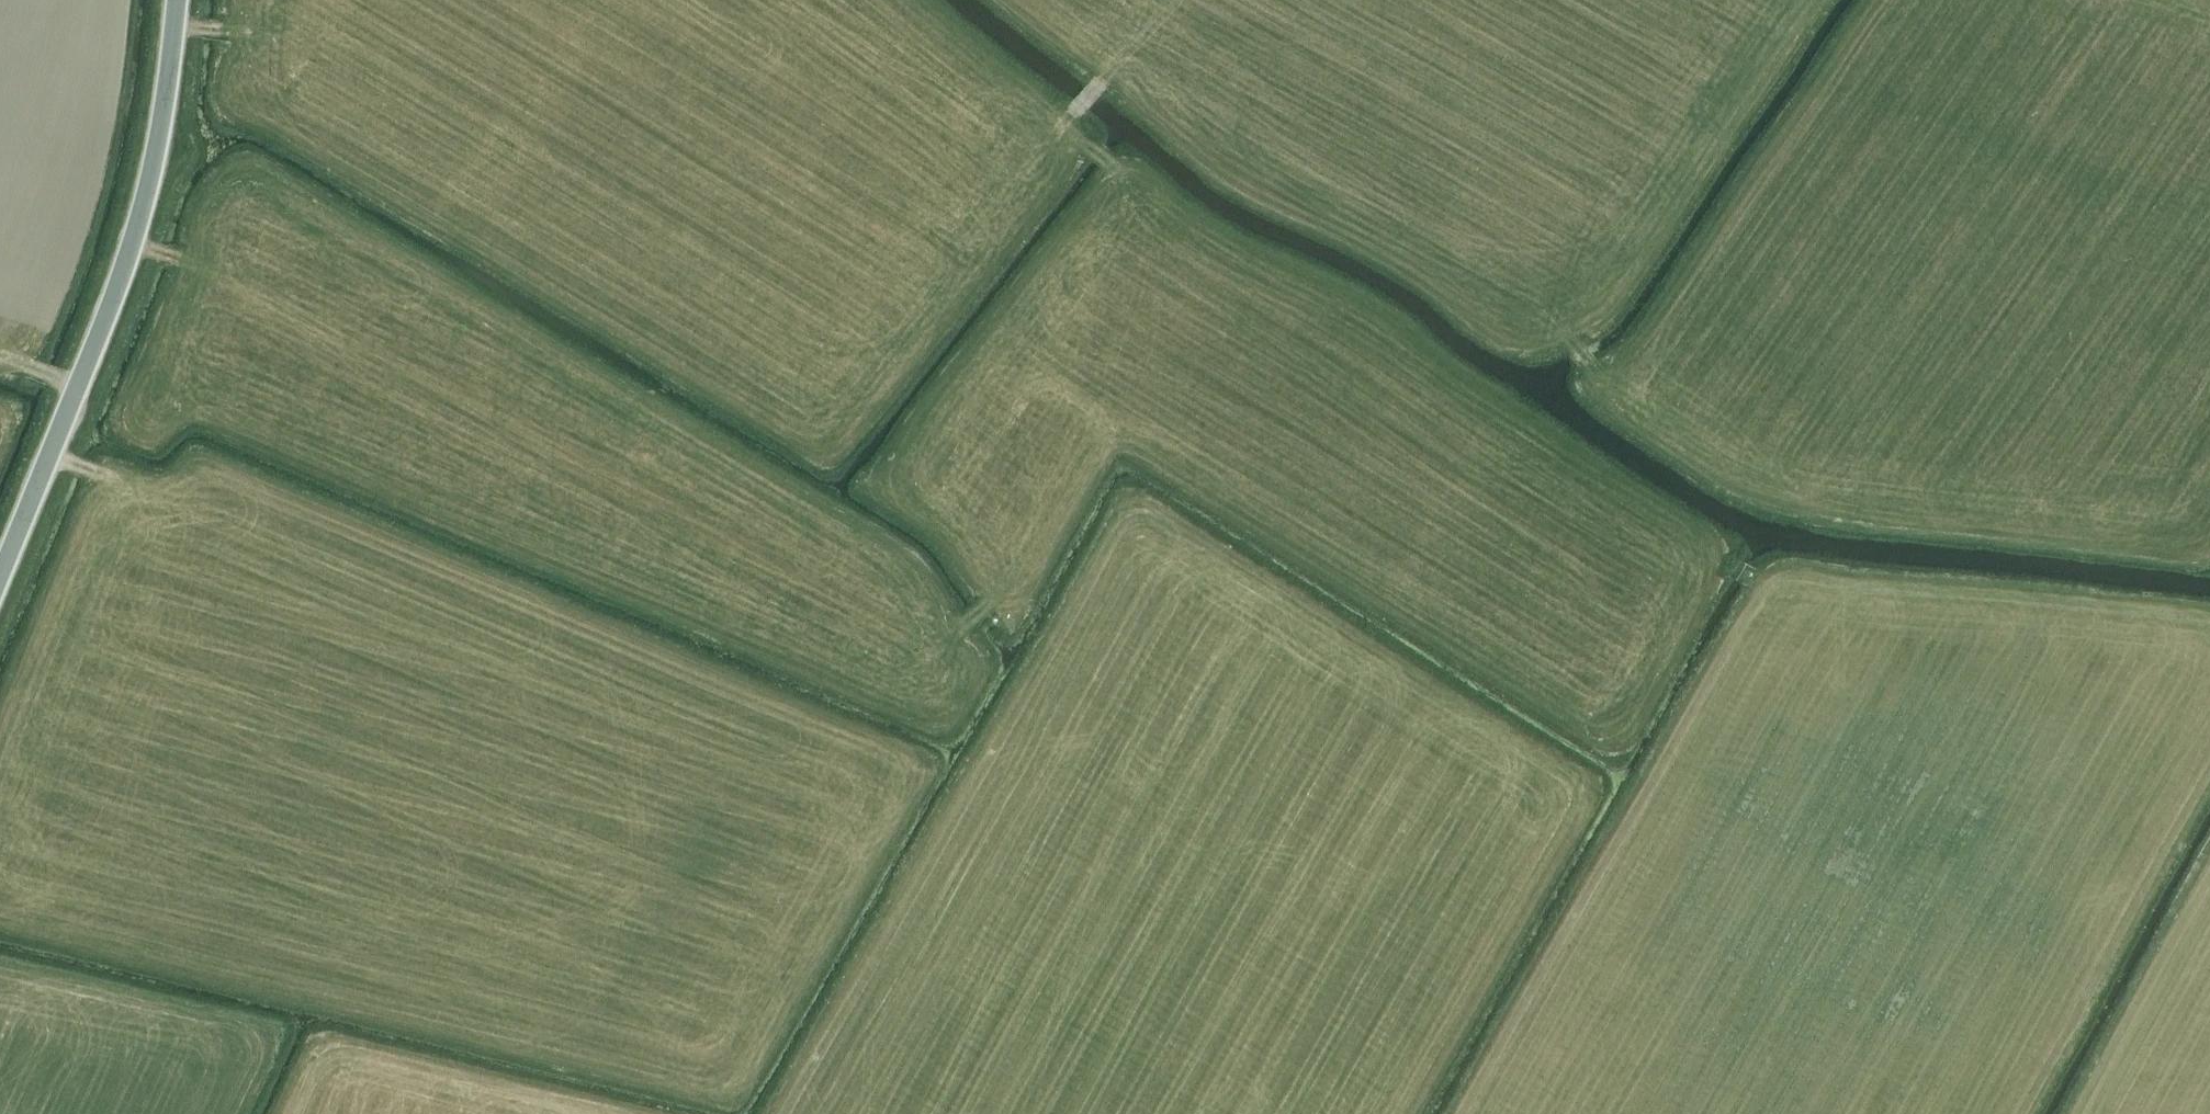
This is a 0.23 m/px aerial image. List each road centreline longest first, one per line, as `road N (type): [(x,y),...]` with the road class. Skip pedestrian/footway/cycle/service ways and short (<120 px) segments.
road 1 (tertiary): [(0,574),(128,256),(160,128),(177,0)]

